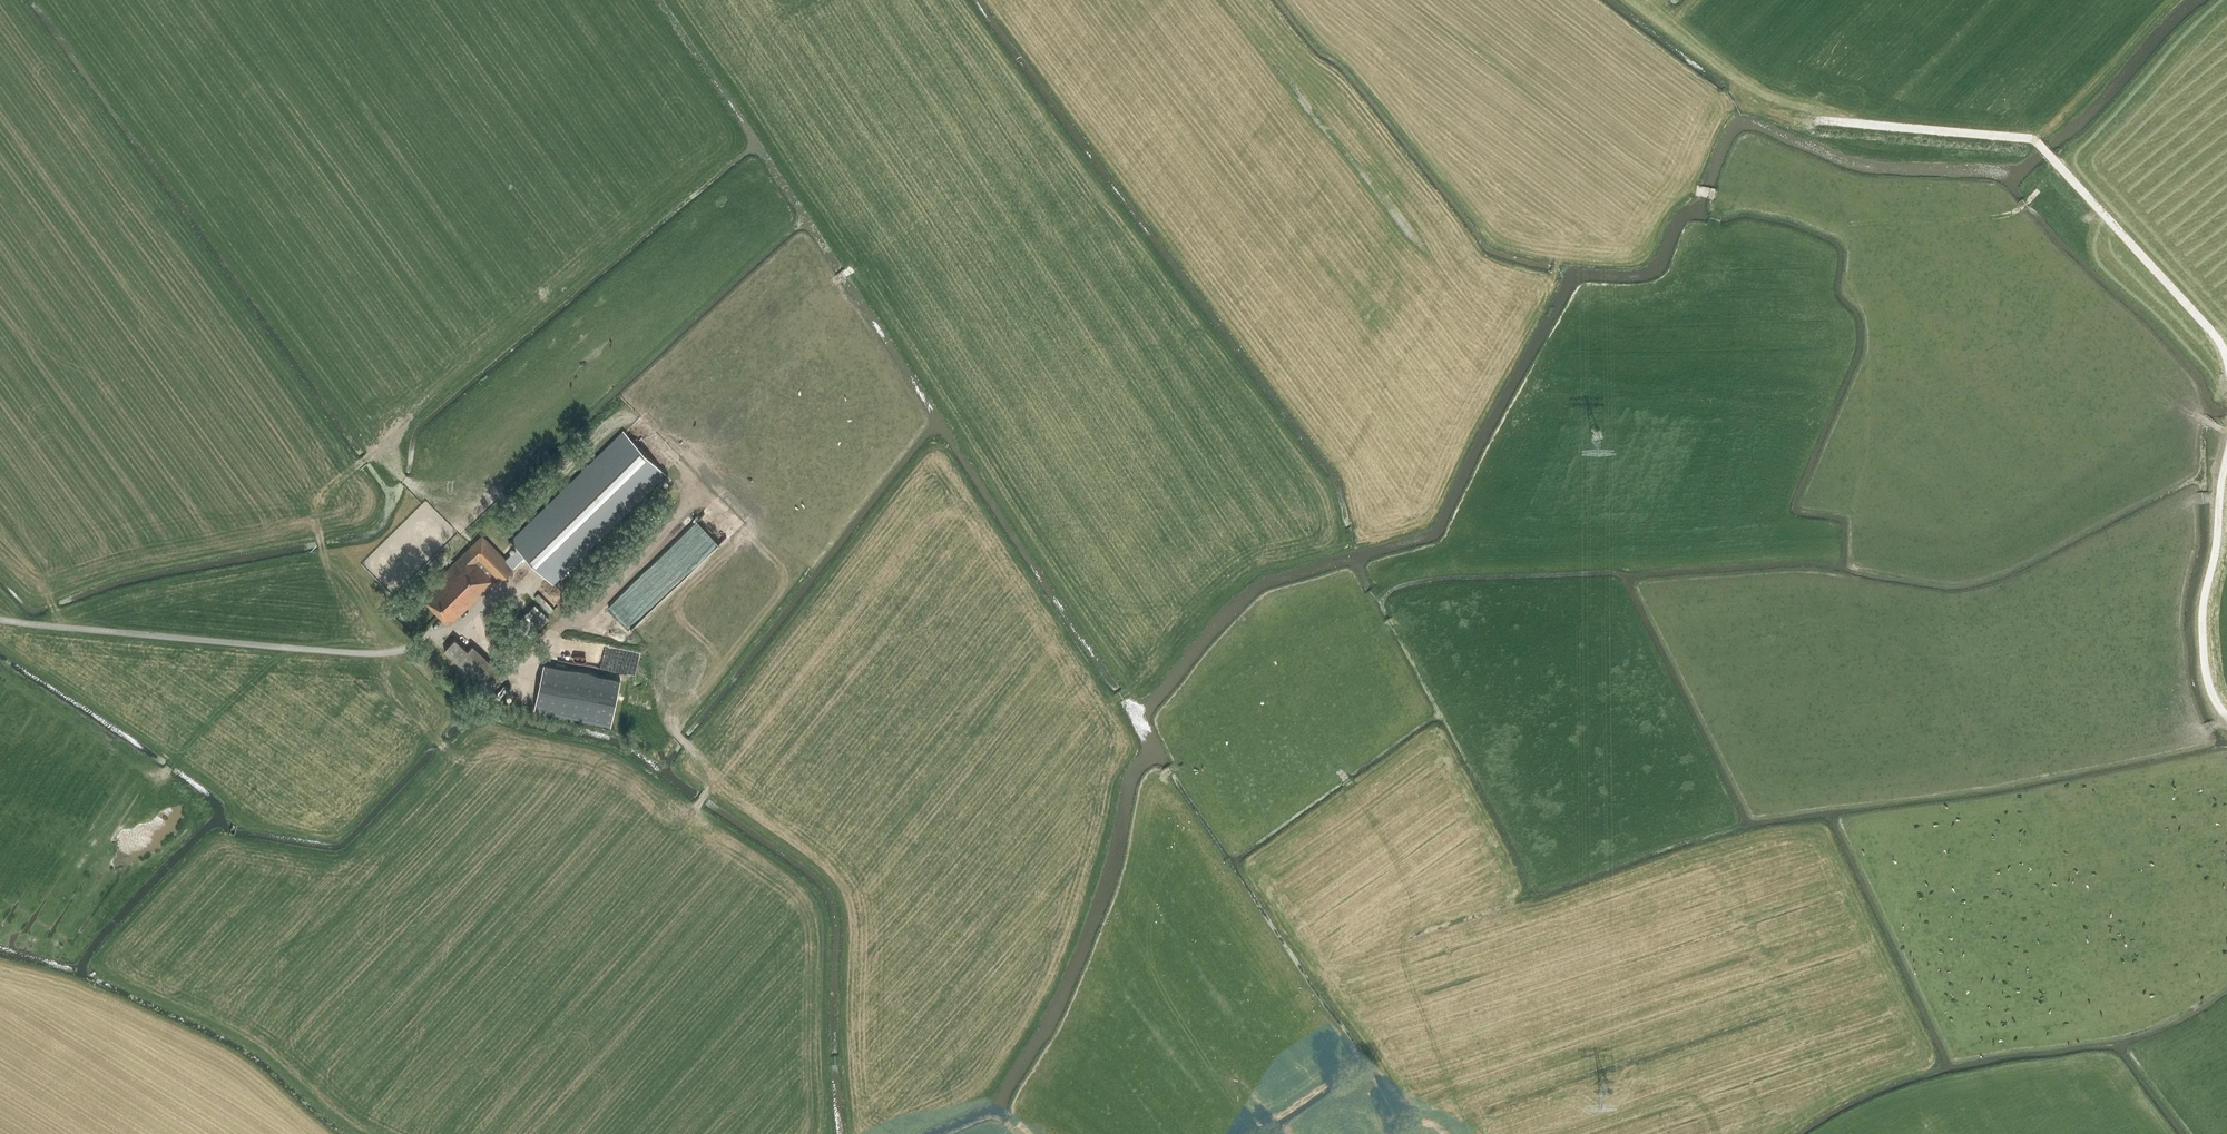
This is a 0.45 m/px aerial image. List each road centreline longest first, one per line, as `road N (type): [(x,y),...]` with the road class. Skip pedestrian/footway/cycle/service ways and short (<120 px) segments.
road 1 (track): [(1414,0),(1680,185),(1809,219),(1845,238),(1873,339),(1871,447),(1852,534),(1857,586),(2009,734),(2058,804)]
road 2 (unclassified): [(408,648),(373,654),(0,620)]
road 3 (track): [(2226,450),(2204,645),(2213,698),(2226,716)]
road 4 (track): [(1830,226),(2003,217),(2040,190)]
road 5 (track): [(2144,261),(2226,362)]

